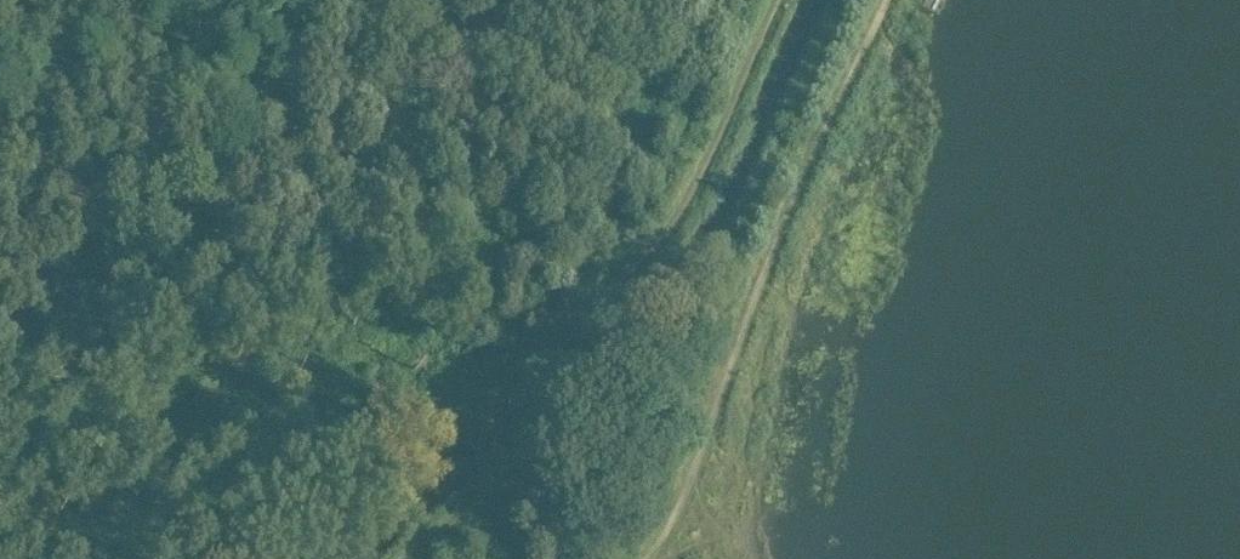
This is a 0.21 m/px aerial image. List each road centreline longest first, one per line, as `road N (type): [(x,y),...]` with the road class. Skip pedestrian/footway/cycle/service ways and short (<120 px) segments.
road 1 (track): [(775,0),(661,252),(511,395),(481,435),(504,485)]

